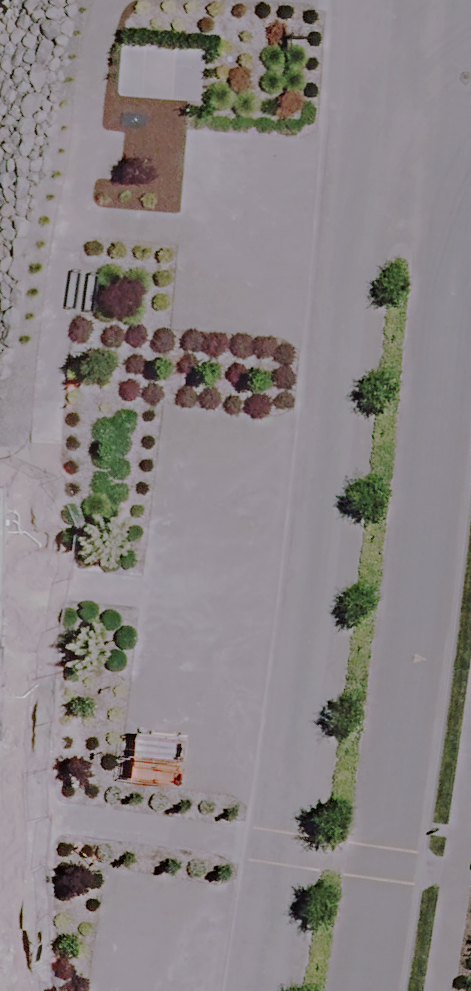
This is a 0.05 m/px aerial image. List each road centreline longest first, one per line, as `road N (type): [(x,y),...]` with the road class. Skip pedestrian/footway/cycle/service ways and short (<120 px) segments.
road 1 (residential): [(272,990),(335,532),(367,43)]
road 2 (residential): [(463,97),(436,473),(372,990)]

